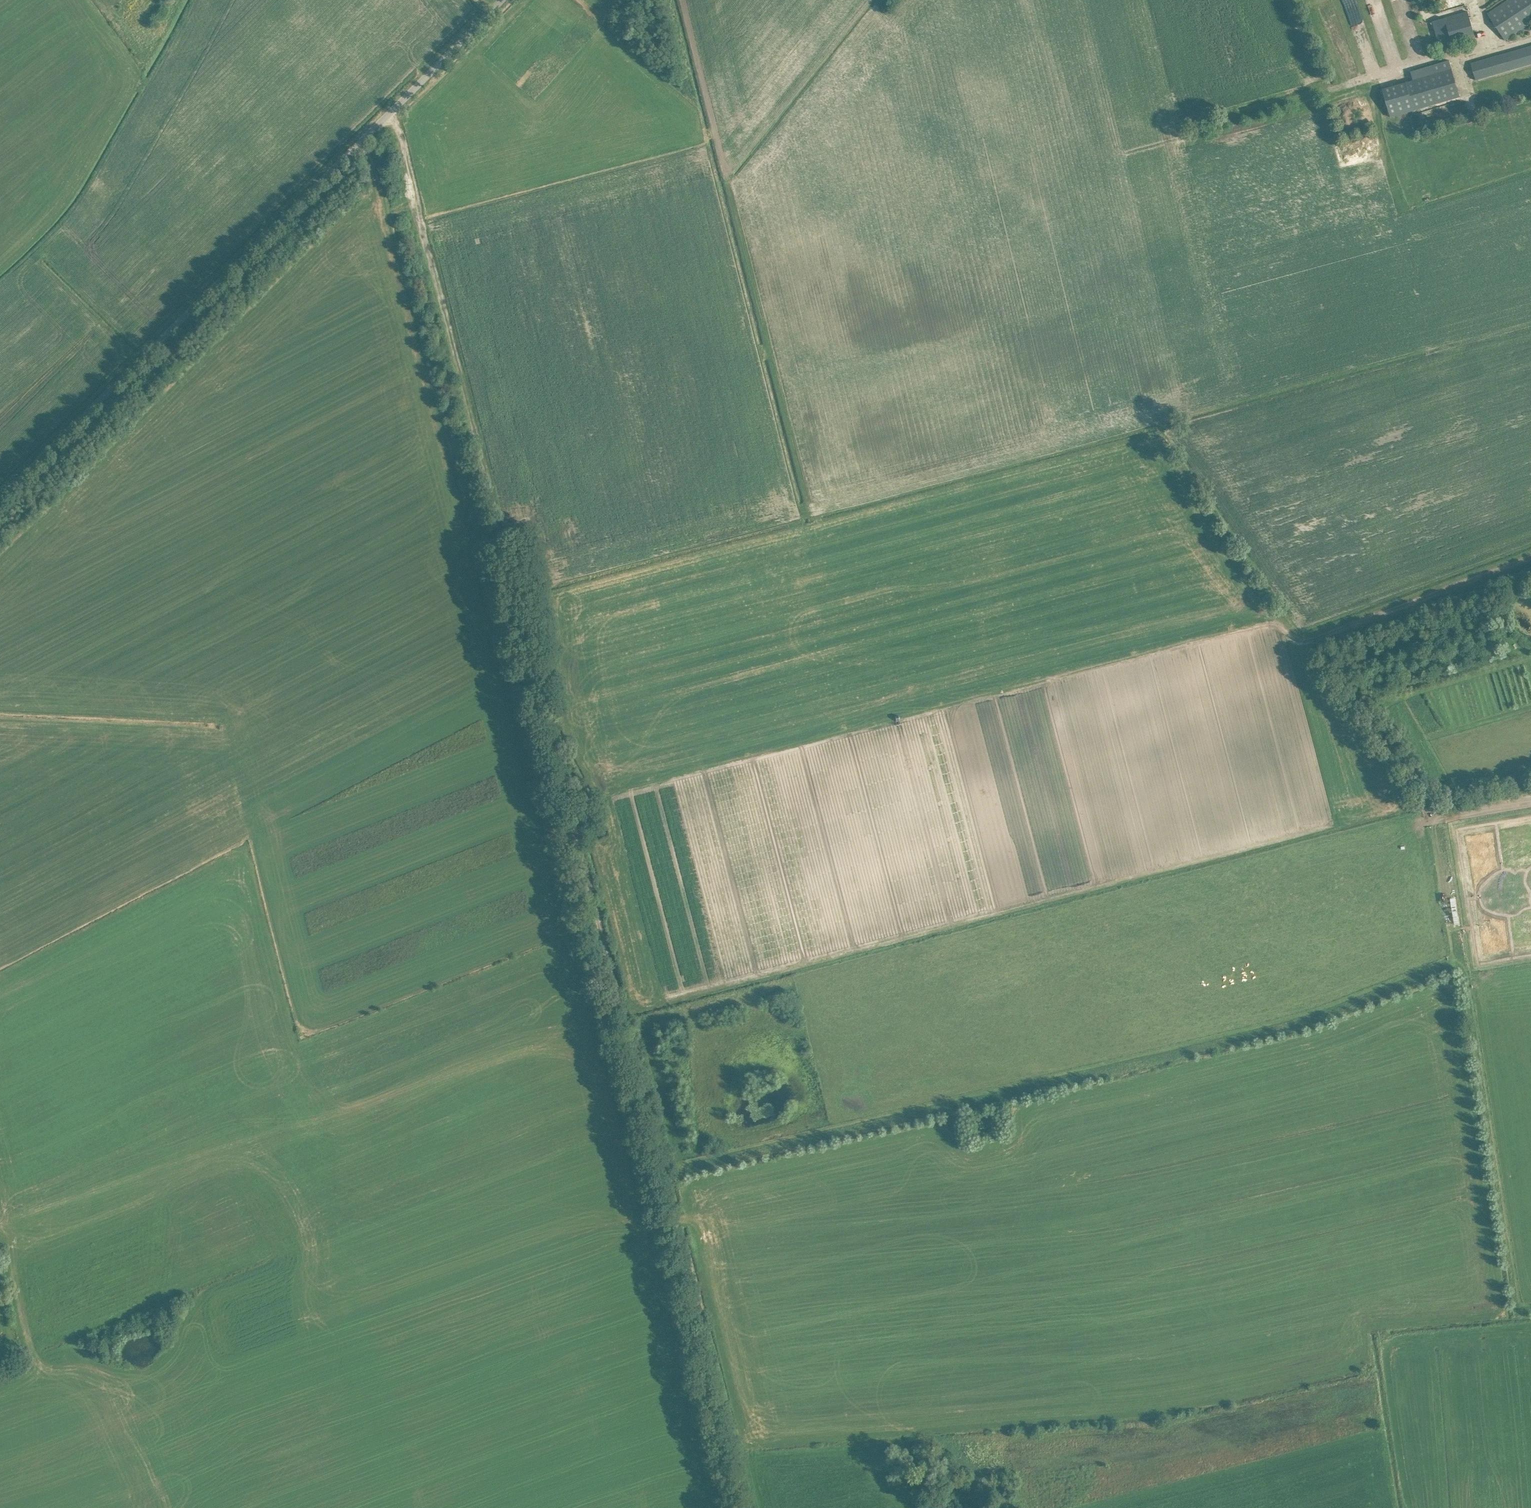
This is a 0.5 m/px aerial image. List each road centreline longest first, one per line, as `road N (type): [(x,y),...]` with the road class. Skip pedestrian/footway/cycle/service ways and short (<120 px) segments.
road 1 (track): [(391,111),(659,1175)]
road 2 (unclassified): [(0,500),(498,0)]
road 3 (track): [(659,1175),(745,1507)]

